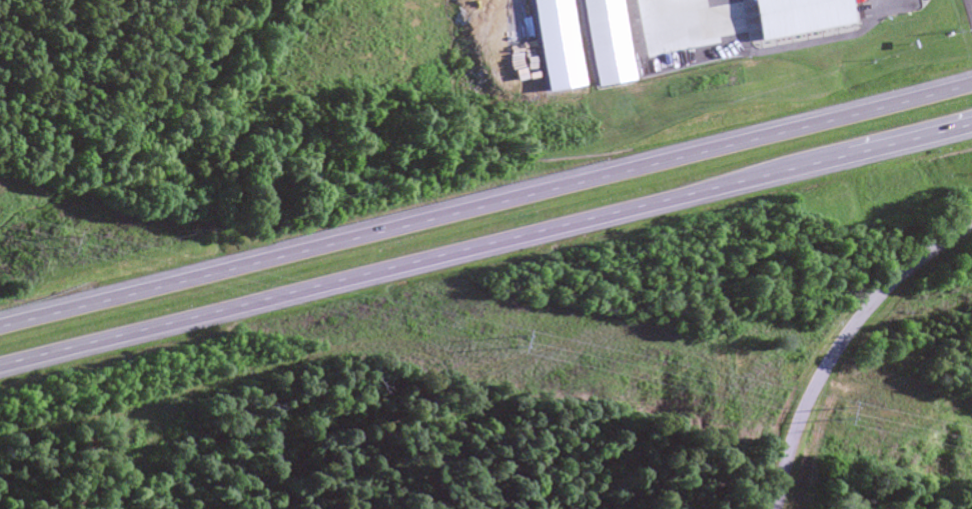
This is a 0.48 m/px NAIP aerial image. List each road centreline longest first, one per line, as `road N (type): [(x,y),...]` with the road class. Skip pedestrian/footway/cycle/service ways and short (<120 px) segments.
road 1 (primary): [(0,369),(971,126)]
road 2 (primary): [(971,84),(0,326)]
road 3 (residential): [(773,508),(795,429),(843,340),(891,283),(971,222)]

